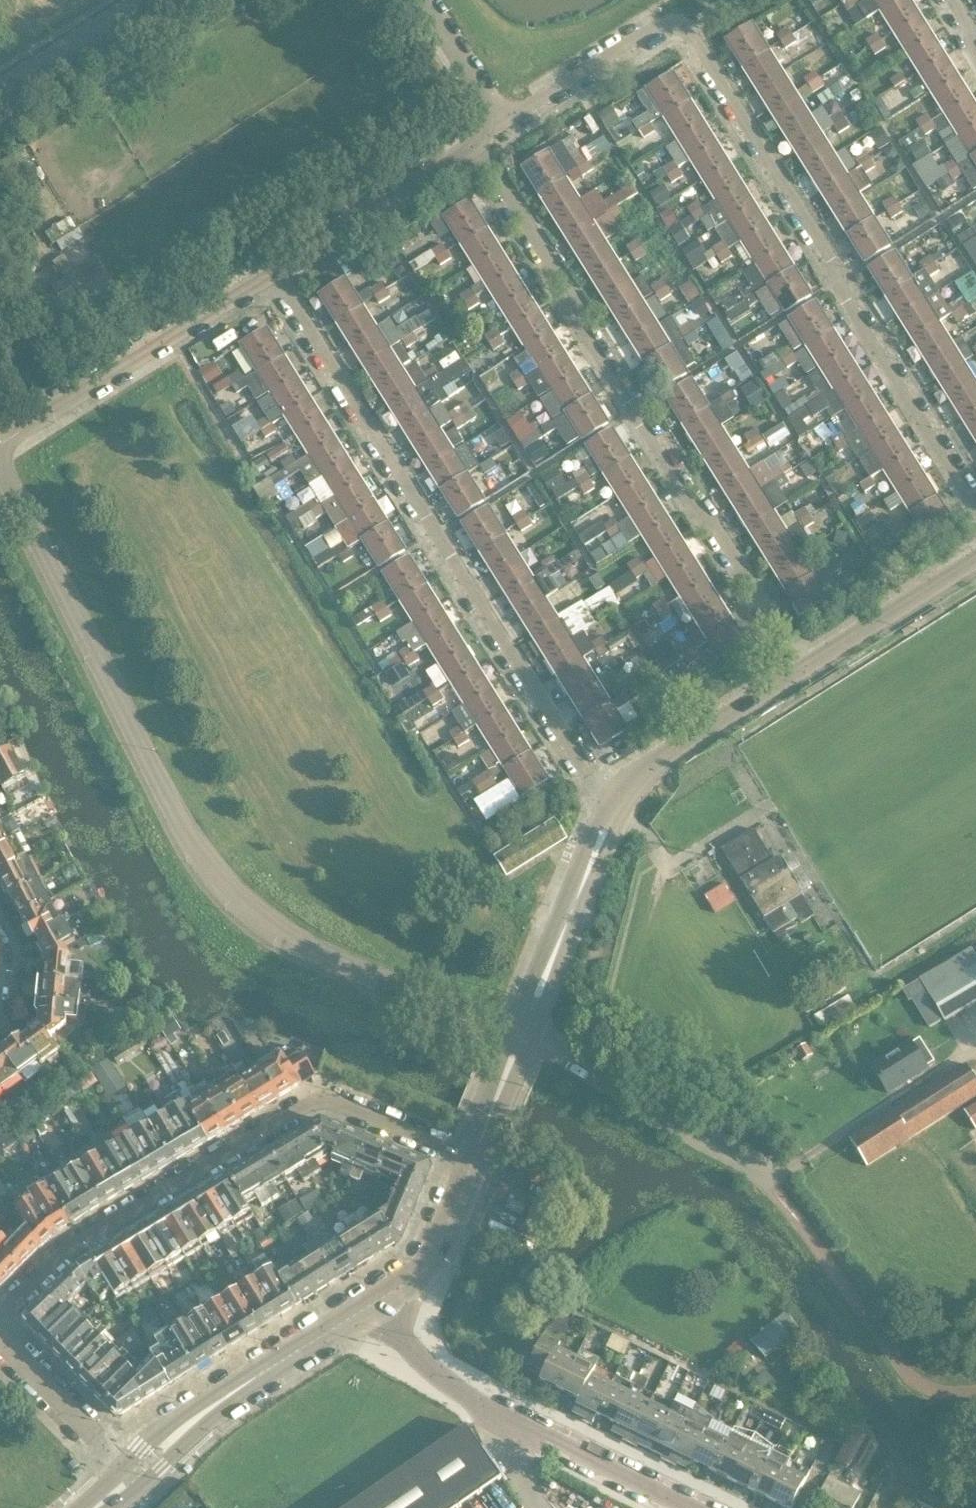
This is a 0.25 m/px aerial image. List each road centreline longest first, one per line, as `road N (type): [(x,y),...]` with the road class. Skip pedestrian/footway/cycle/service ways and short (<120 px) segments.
road 1 (tertiary): [(520,1031),(324,957),(231,890),(175,814),(0,461)]
road 2 (residential): [(506,126),(654,32),(691,30),(975,506)]
road 3 (residential): [(277,271),(591,777),(619,797)]
road 4 (residential): [(479,143),(570,287),(576,319),(669,467),(697,494),(809,671)]
road 5 (residential): [(0,1317),(72,1246),(319,1099),(473,1157)]
road 6 (residential): [(687,1507),(445,1383),(375,1303)]
road 7 (residential): [(277,271),(0,448)]
road 8 (unclassified): [(520,1031),(751,1165),(774,1190)]
road 9 (tertiary): [(136,1474),(195,1420),(375,1303)]
road 10 (tertiary): [(520,1031),(619,797)]
road 11 (residential): [(479,143),(277,271)]
road 12 (track): [(968,1054),(768,1183)]
road 13 (tertiary): [(619,797),(640,776),(809,671)]
road 14 (tertiary): [(809,671),(975,566)]
road 15 (residential): [(136,1474),(0,1339)]
road 16 (tertiary): [(375,1303),(425,1272),(473,1157)]
road 17 (tertiary): [(0,92),(148,0)]
road 18 (residential): [(506,126),(425,0)]
road 19 (tertiary): [(473,1157),(520,1031)]

